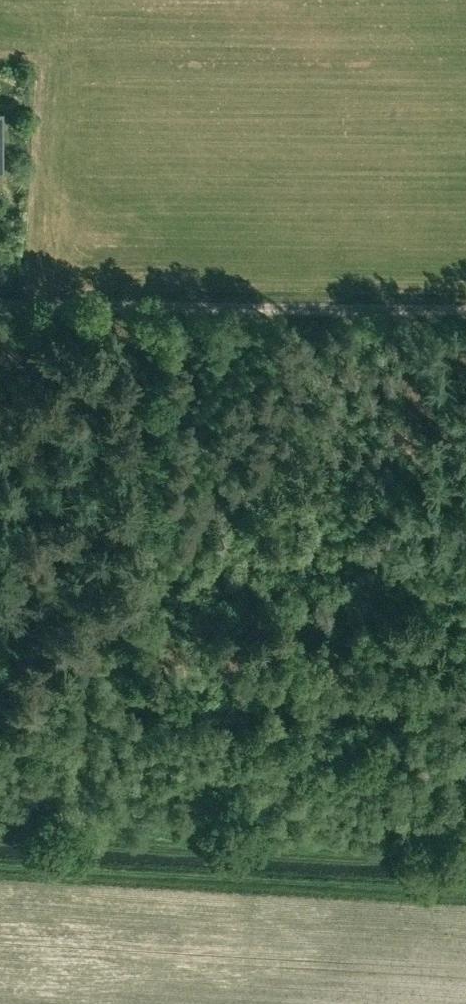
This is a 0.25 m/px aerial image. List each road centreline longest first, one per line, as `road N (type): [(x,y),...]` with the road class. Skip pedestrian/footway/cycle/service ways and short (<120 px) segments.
road 1 (track): [(0,309),(465,315)]

